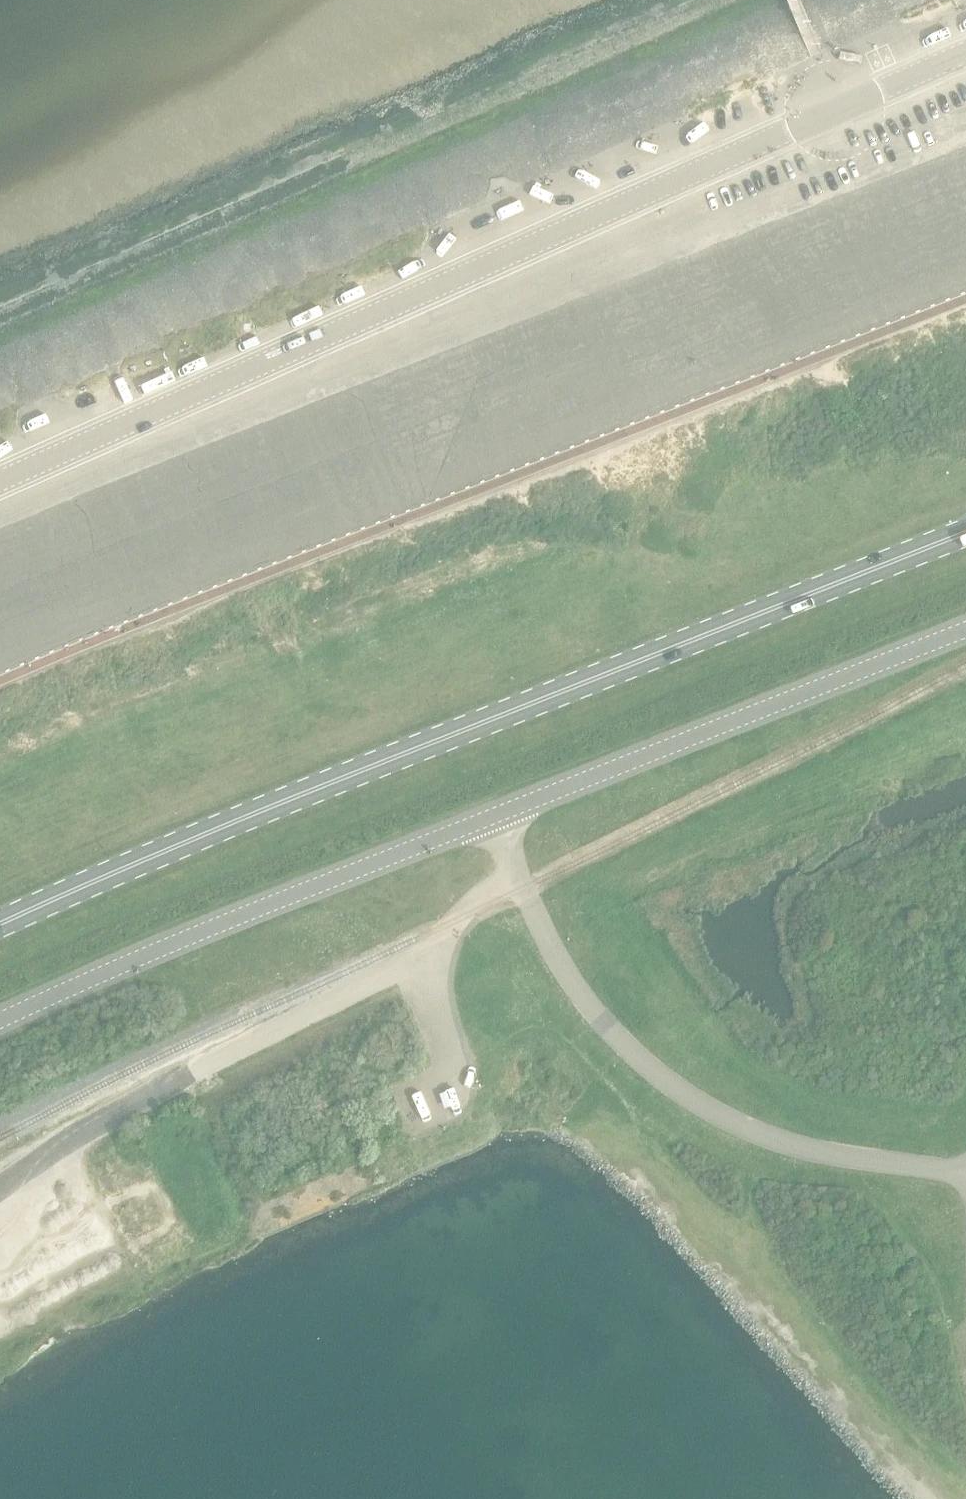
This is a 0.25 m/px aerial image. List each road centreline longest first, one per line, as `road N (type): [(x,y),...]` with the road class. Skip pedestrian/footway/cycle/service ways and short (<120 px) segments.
road 1 (unclassified): [(0,480),(965,52)]
road 2 (primary): [(0,924),(427,739),(965,527)]
road 3 (unclassified): [(965,1165),(908,1165),(774,1138),(690,1095),(624,1044),(577,986),(521,889),(494,815)]
road 4 (tertiary): [(0,1025),(193,936),(494,815)]
road 5 (tertiary): [(494,815),(965,632)]

